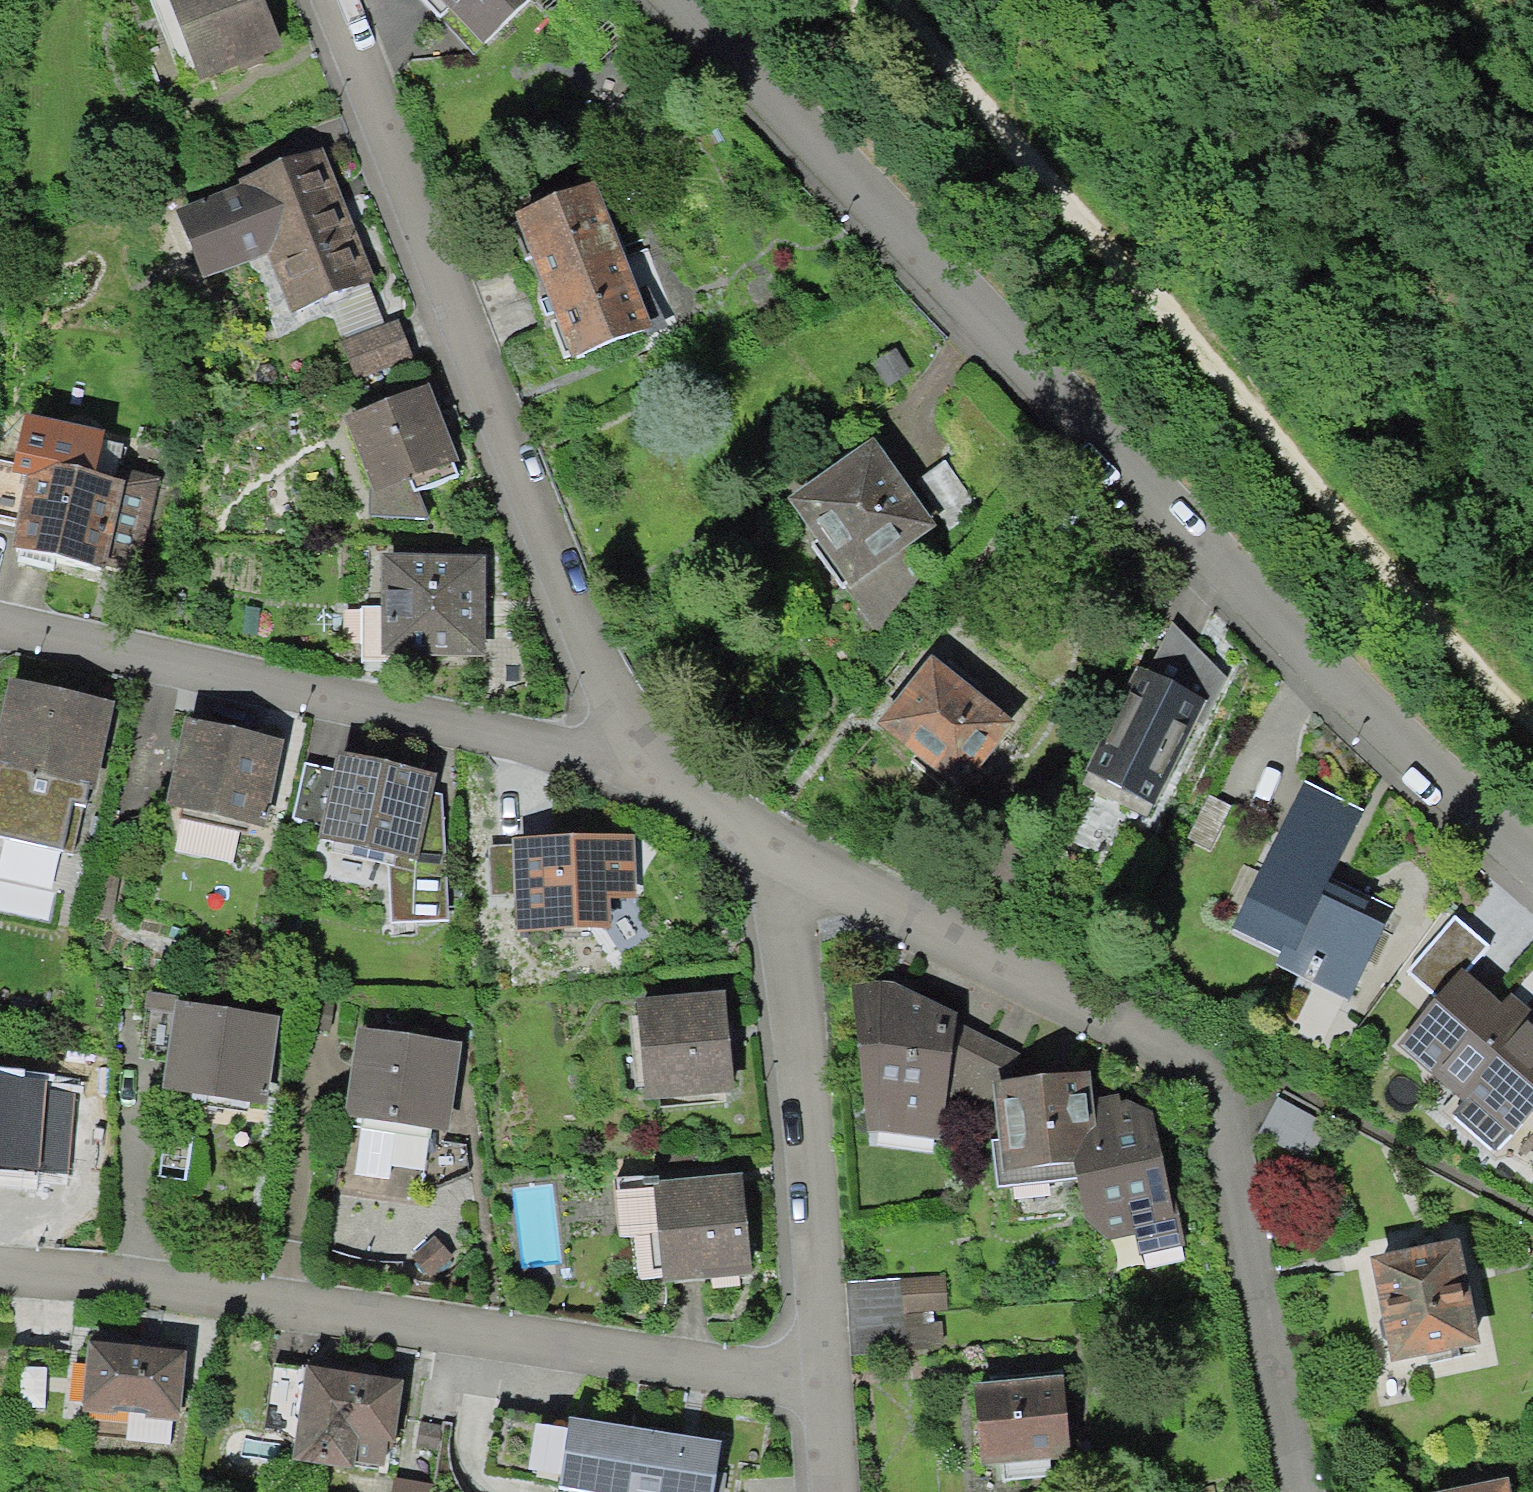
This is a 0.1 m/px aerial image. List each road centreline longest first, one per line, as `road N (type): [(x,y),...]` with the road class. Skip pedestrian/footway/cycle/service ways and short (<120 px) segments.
road 1 (residential): [(1532,855),(892,223),(684,0)]
road 2 (track): [(862,0),(1532,716)]
road 3 (residential): [(772,840),(1212,1063),(1297,1491)]
road 4 (residential): [(825,1381),(0,1269)]
road 5 (residential): [(622,761),(618,703),(592,624),(342,0)]
road 6 (residential): [(0,626),(622,761)]
road 7 (residential): [(825,1381),(772,840)]
road 8 (track): [(860,0),(892,223)]
road 9 (residential): [(622,761),(772,840)]

